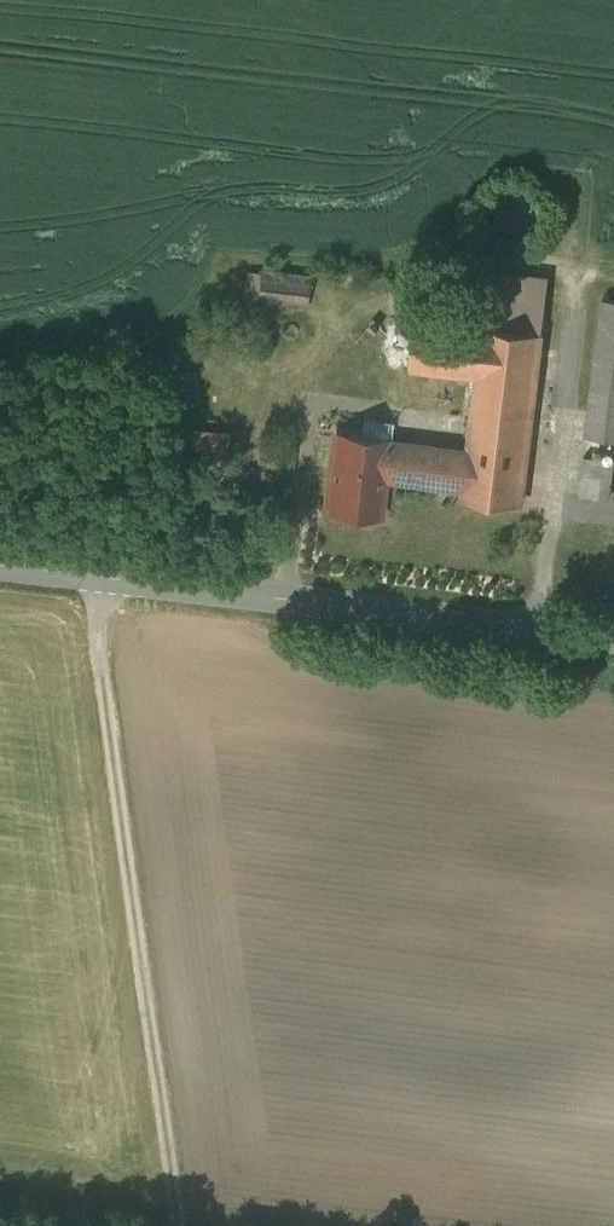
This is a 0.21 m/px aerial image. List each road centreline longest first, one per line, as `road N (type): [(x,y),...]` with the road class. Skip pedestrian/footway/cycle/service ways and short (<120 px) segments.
road 1 (track): [(93,576),(182,1225)]
road 2 (tertiary): [(613,638),(0,564)]

